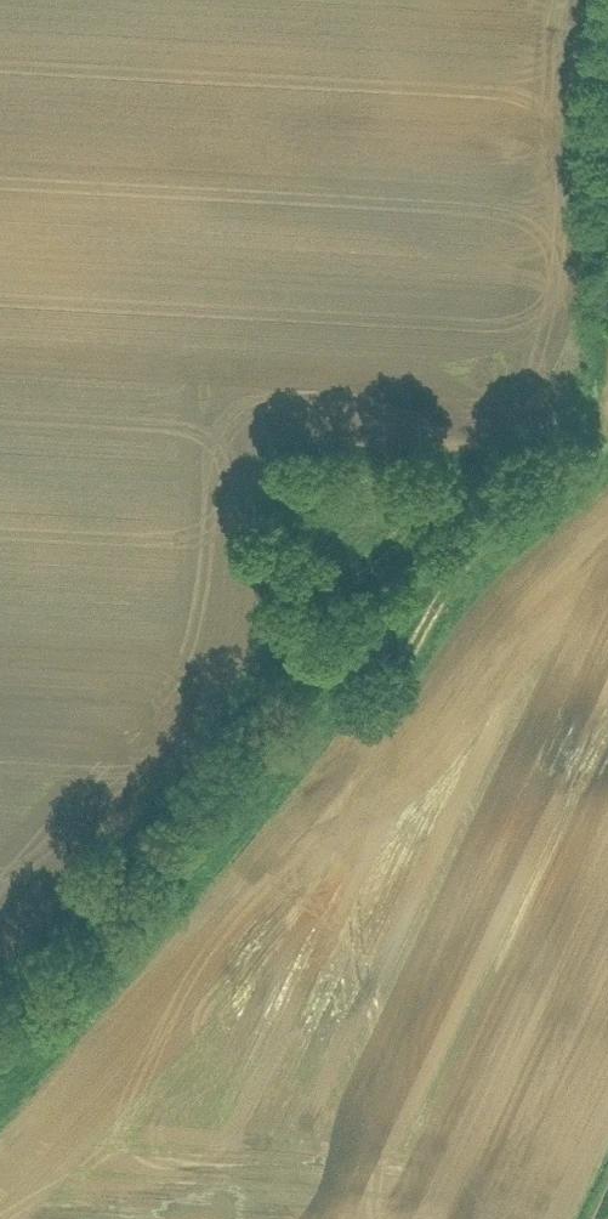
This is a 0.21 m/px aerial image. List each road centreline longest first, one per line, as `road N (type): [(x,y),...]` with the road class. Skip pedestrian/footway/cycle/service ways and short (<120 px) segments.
road 1 (track): [(607,378),(607,416),(394,648)]

